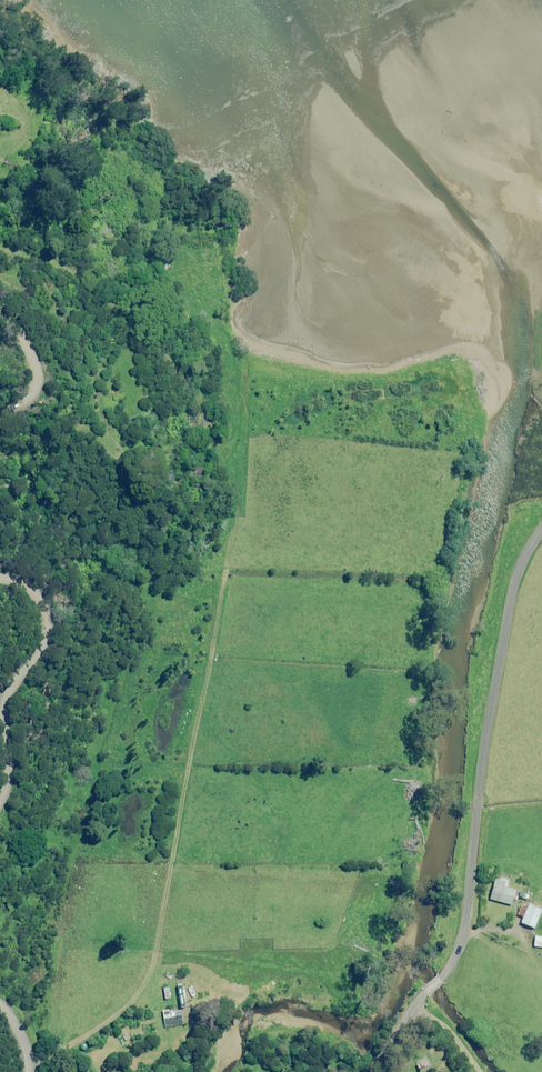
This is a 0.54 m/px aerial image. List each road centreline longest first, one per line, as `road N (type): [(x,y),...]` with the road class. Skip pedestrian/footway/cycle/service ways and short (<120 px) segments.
road 1 (track): [(29,1065),(125,1005),(146,971),(244,507),(172,352)]
road 2 (residential): [(541,524),(503,581),(466,922),(454,962),(414,1004),(371,1071)]
road 3 (unclassified): [(0,573),(34,605),(39,644),(9,685),(0,774)]
road 4 (unclassified): [(0,312),(31,351),(35,388),(0,401)]

